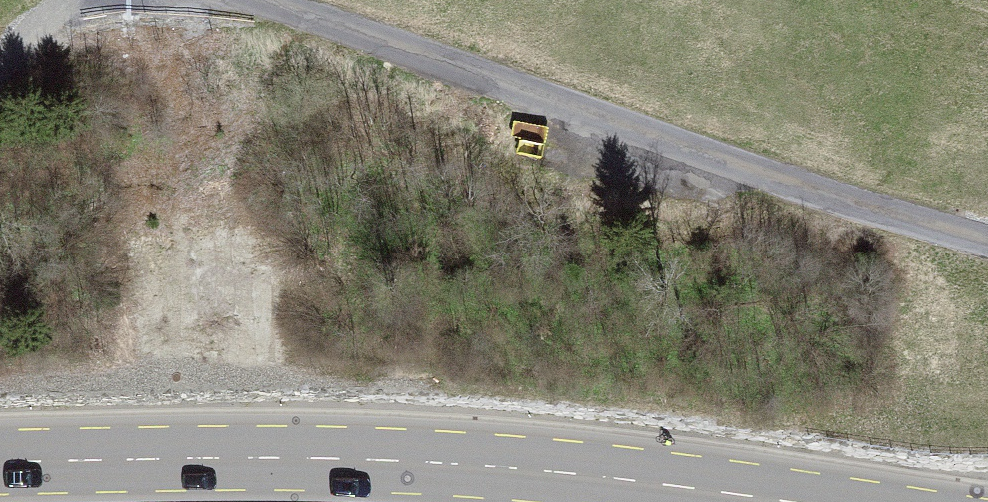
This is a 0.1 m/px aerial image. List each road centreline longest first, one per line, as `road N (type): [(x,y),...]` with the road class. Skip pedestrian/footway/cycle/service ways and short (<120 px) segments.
road 1 (secondary): [(0,461),(439,462),(798,501)]
road 2 (residential): [(259,0),(796,186),(987,240)]

